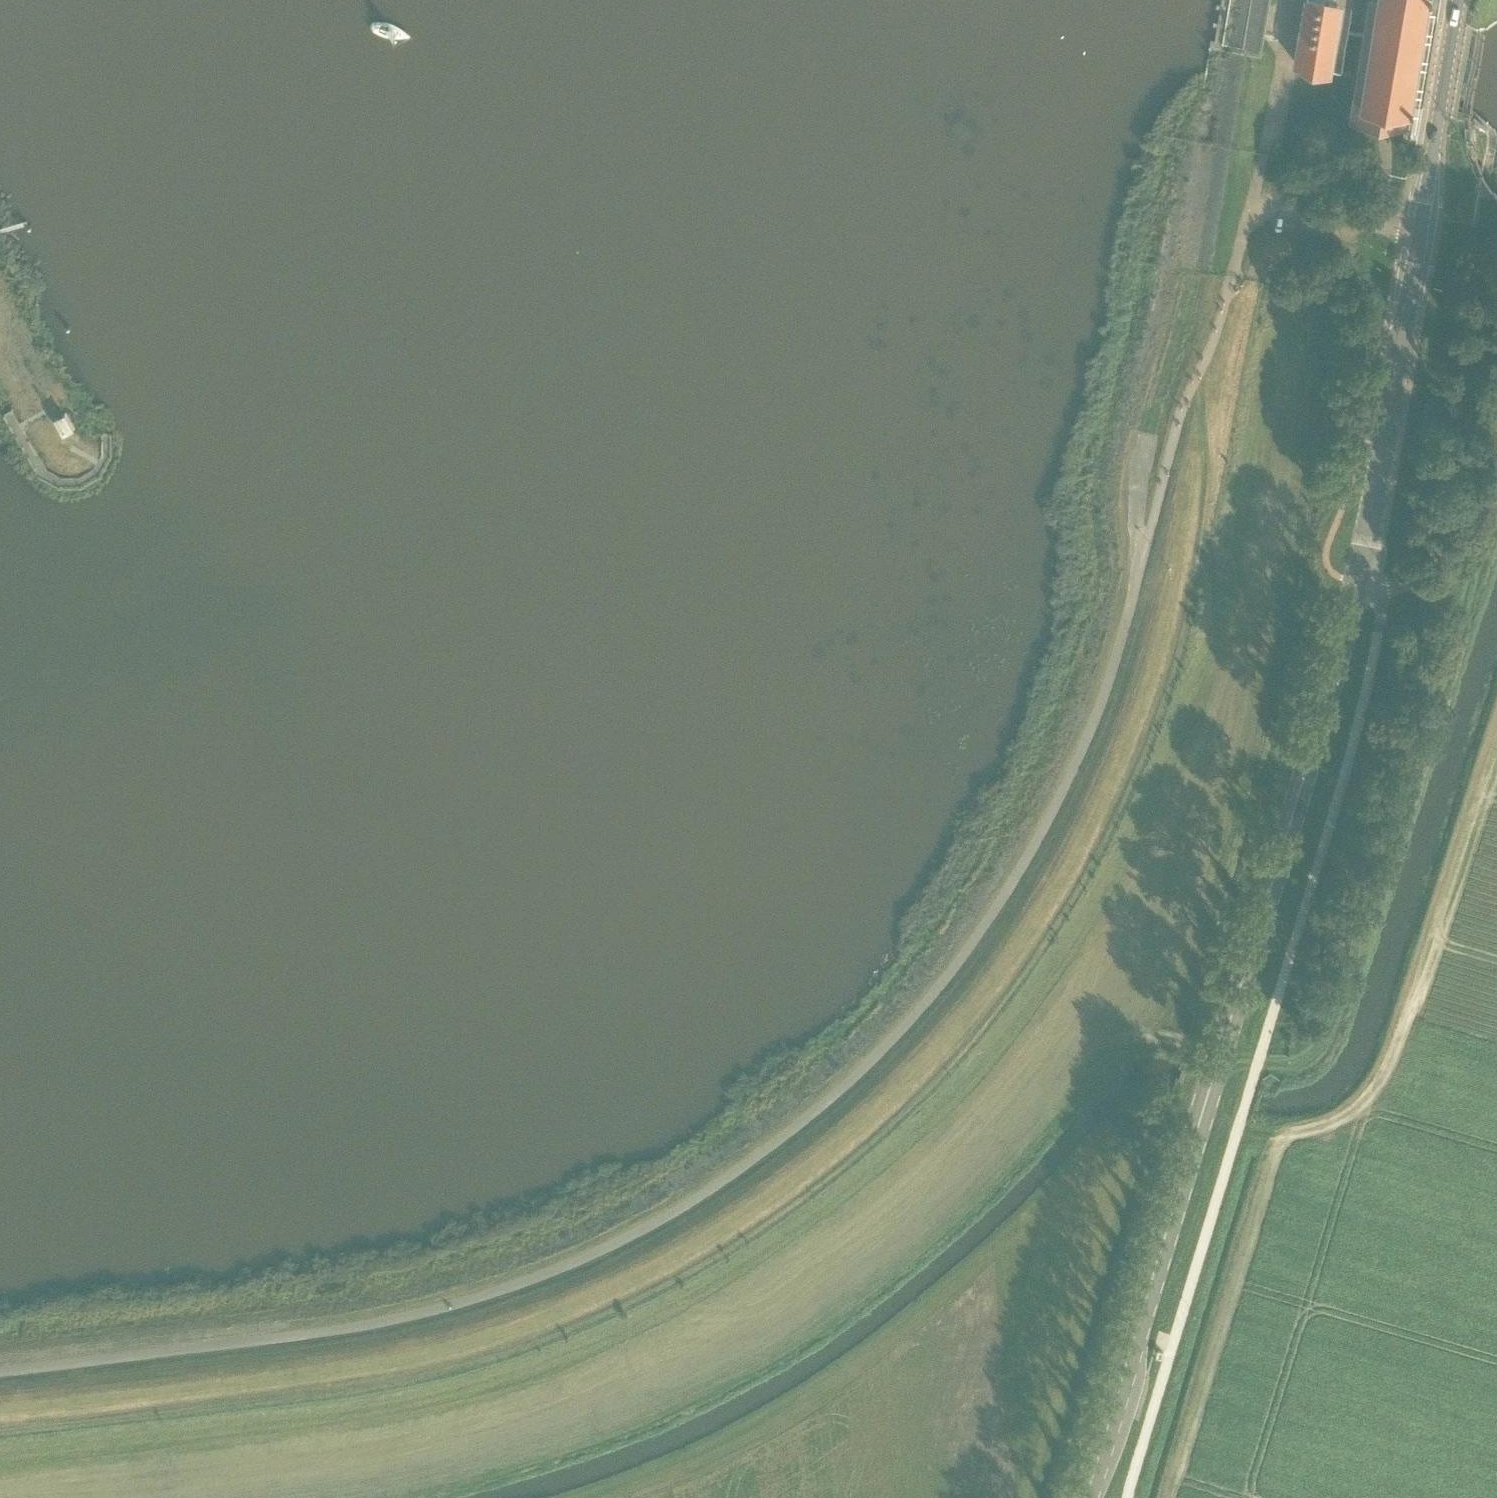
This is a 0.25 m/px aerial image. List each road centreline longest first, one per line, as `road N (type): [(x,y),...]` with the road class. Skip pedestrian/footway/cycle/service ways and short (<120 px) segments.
road 1 (unclassified): [(0,1372),(427,1312),(572,1264),(708,1191),(853,1079),(967,952),(1071,773),(1104,695),(1141,561)]
road 2 (secondary): [(1086,1497),(1356,580)]
road 3 (track): [(1221,1047),(1295,1066),(1322,1046),(1486,532)]
road 4 (unclassified): [(1141,561),(1182,405),(1216,340),(1254,201)]
road 5 (secondary): [(1356,580),(1419,234)]
road 6 (secondary): [(1419,234),(1458,0)]
road 7 (unclassified): [(1254,201),(1419,234)]
road 8 (unclassified): [(1141,561),(1136,509),(1146,434)]

